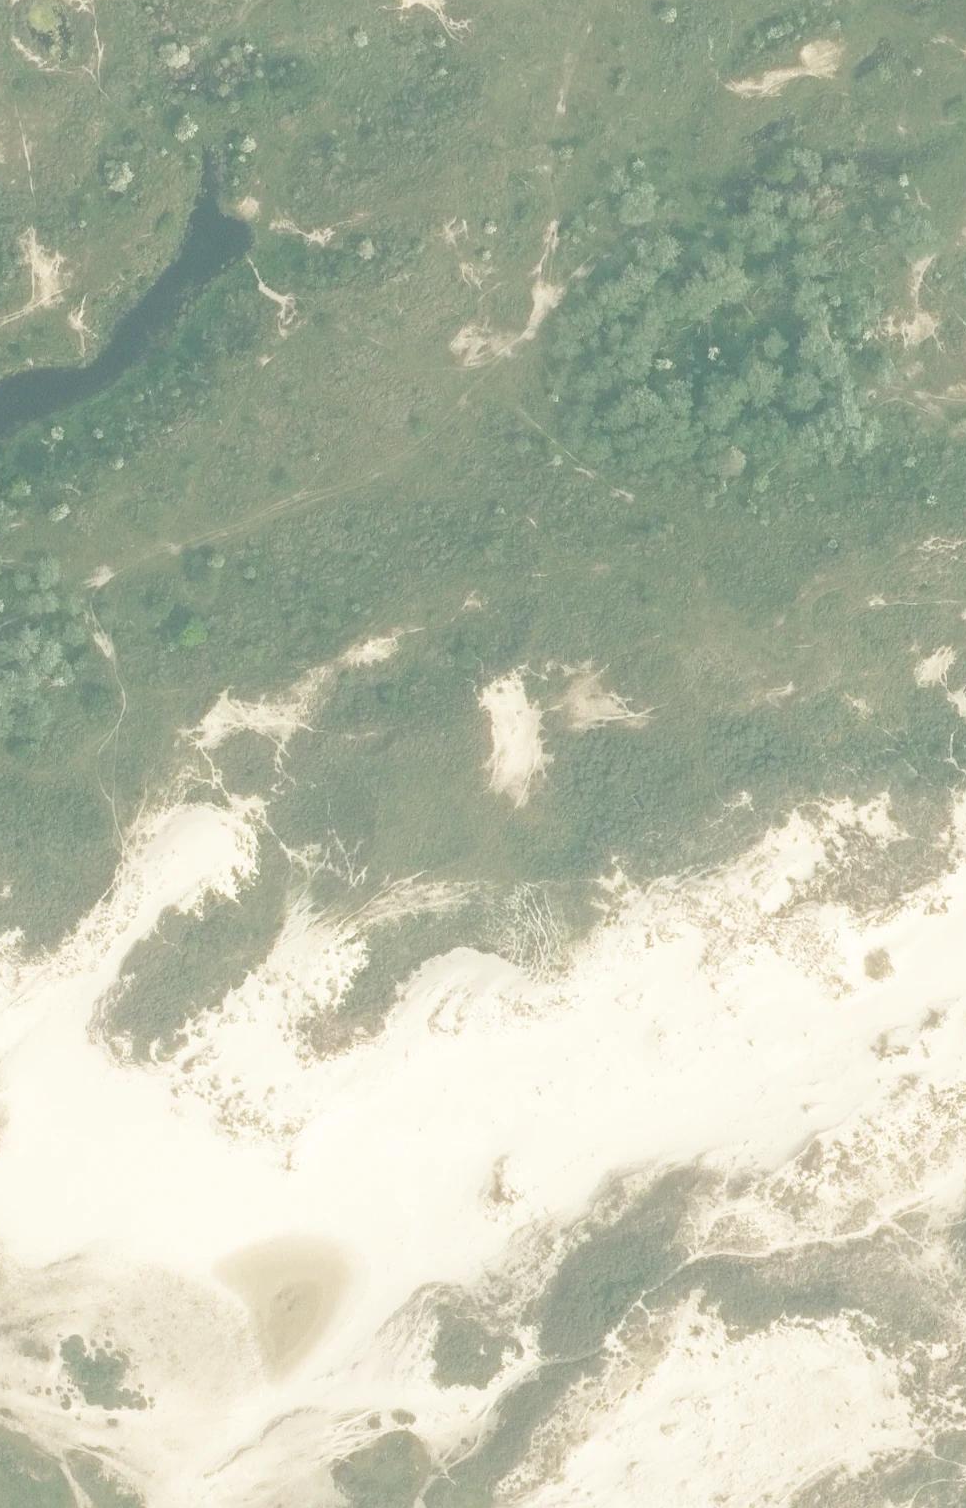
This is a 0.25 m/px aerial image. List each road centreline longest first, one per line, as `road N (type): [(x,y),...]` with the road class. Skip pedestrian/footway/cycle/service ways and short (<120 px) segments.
road 1 (track): [(0,321),(22,311),(36,277),(31,153),(77,105),(95,73),(96,35),(83,0)]
road 2 (track): [(965,388),(913,377),(907,342),(911,277),(965,205)]

